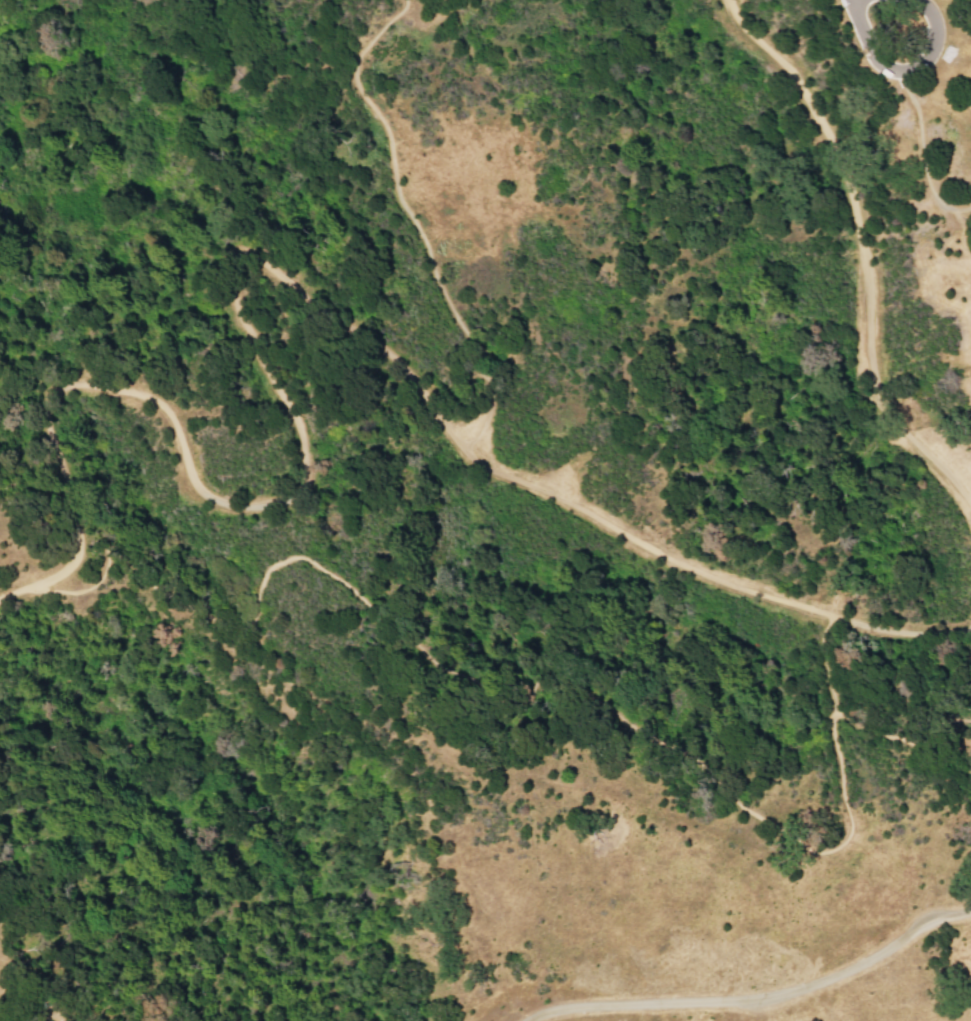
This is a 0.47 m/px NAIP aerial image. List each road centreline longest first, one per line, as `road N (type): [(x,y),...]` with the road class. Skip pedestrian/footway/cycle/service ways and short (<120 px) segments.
road 1 (track): [(970,623),(889,633),(826,617),(722,582),(486,470),(406,378),(251,255),(228,258),(230,290),(303,438),(303,479),(282,501),(248,505),(200,496),(161,410),(90,386),(53,389),(42,406),(41,433),(62,479),(69,564),(0,595)]
road 2 (track): [(725,0),(737,24),(787,68),(853,210),(864,357),(885,416),(970,514)]

